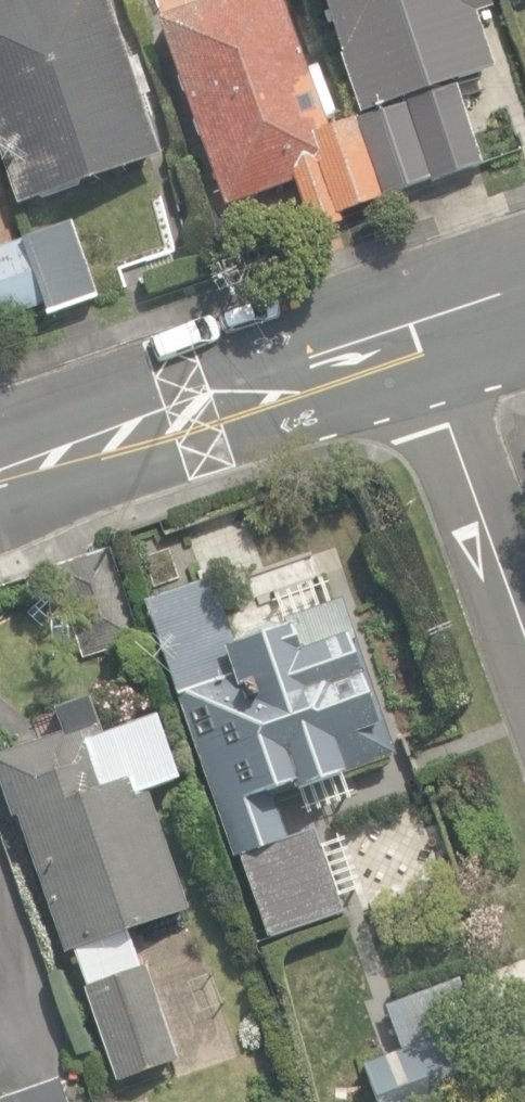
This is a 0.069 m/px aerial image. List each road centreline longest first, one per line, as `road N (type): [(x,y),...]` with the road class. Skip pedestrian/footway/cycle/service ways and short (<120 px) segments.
road 1 (tertiary): [(0,467),(419,343)]
road 2 (residential): [(419,343),(524,650)]

